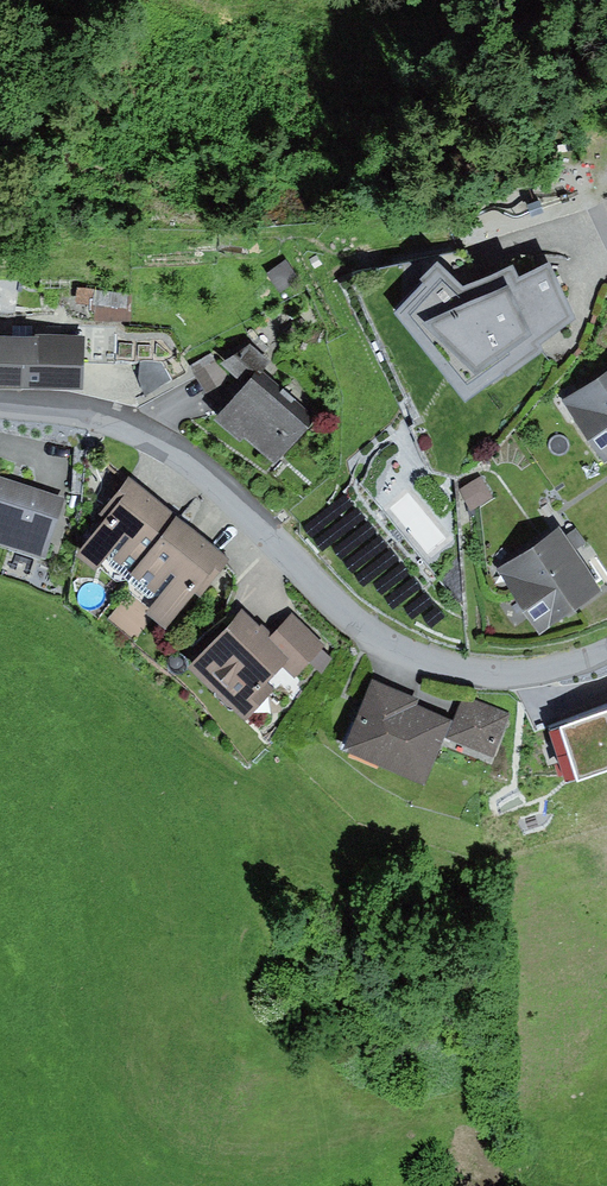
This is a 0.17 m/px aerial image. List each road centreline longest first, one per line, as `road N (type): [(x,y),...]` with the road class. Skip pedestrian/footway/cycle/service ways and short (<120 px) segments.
road 1 (residential): [(606,649),(520,674),(433,665),(357,625),(191,458),(121,420),(0,403)]

